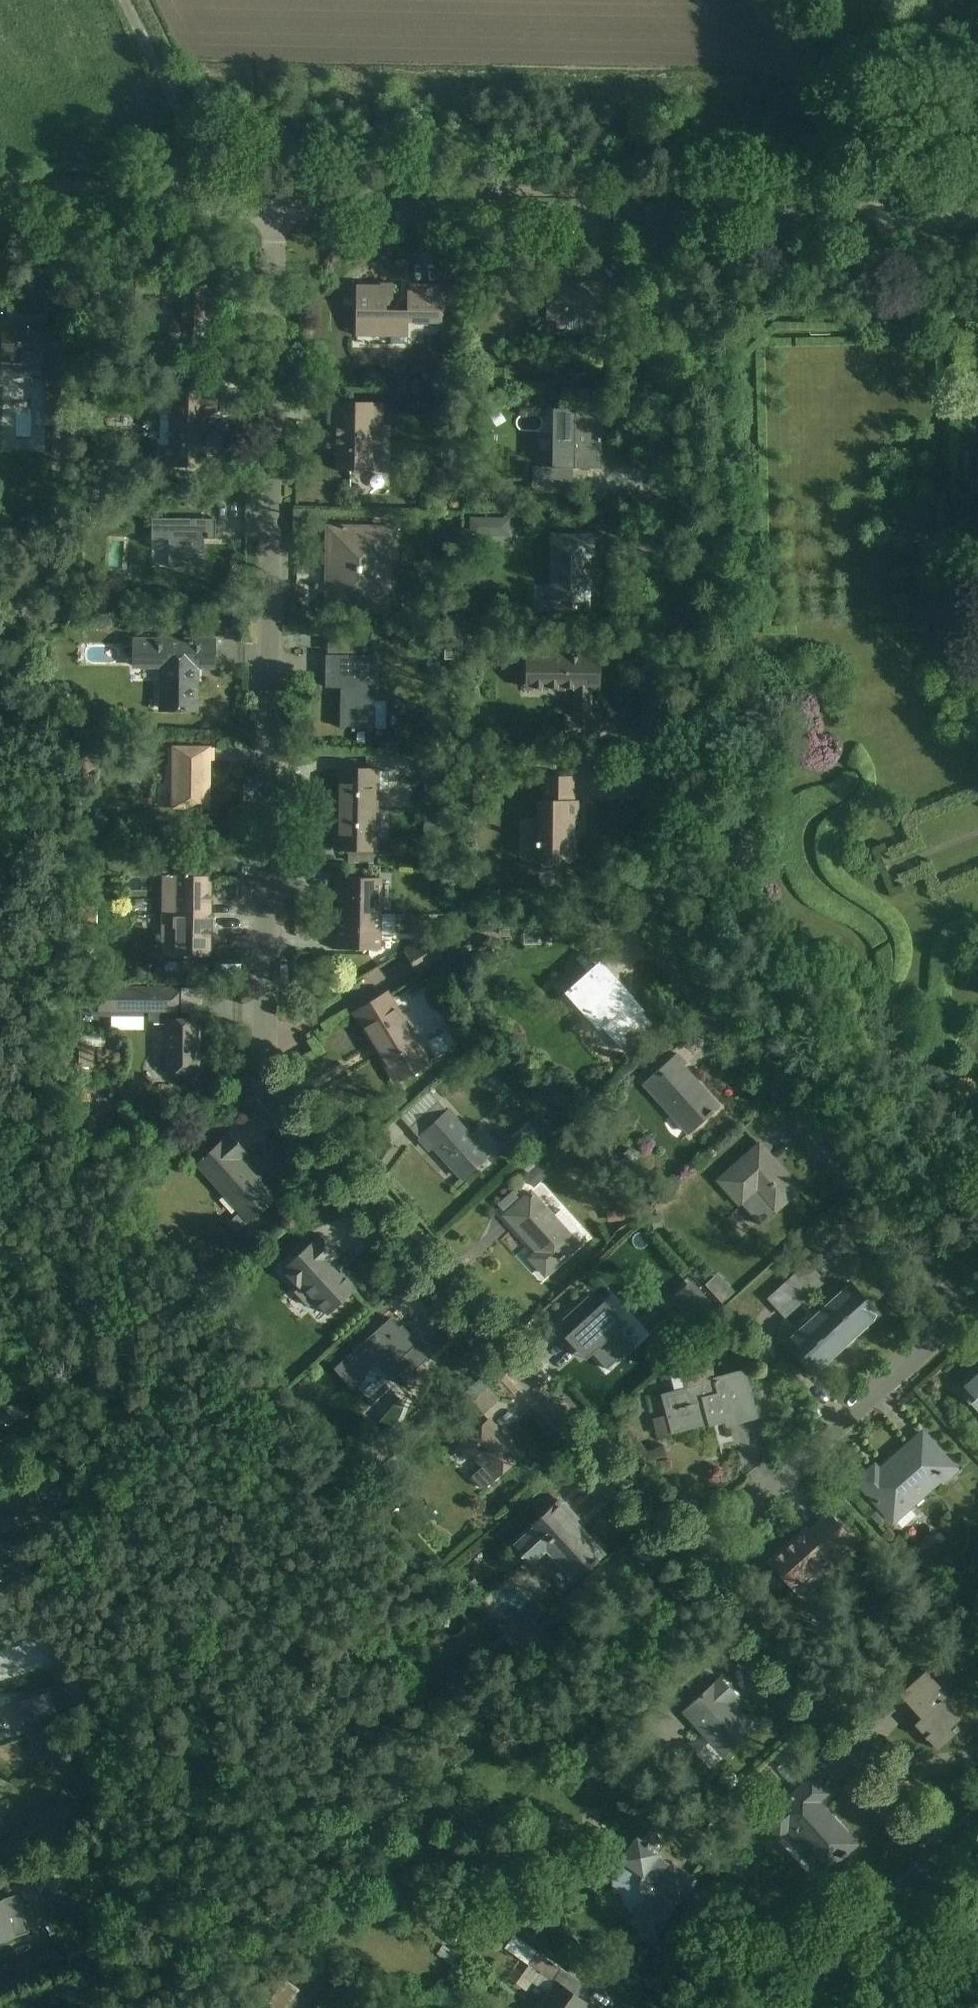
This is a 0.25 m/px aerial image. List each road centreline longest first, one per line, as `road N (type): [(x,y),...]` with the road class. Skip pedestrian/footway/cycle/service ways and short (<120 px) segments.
road 1 (residential): [(691,1560),(263,1082),(270,213)]
road 2 (residential): [(650,219),(645,939),(977,1292)]
road 3 (residential): [(953,1848),(691,1560)]
road 4 (residential): [(977,1303),(691,1560)]
road 5 (tertiary): [(650,219),(270,213)]
road 6 (tertiary): [(977,217),(650,219)]
road 7 (tertiary): [(270,213),(0,209)]
road 8 (track): [(856,215),(839,170),(740,0)]
road 9 (track): [(217,213),(117,0)]
road 10 (secondary): [(953,1848),(797,2007)]

